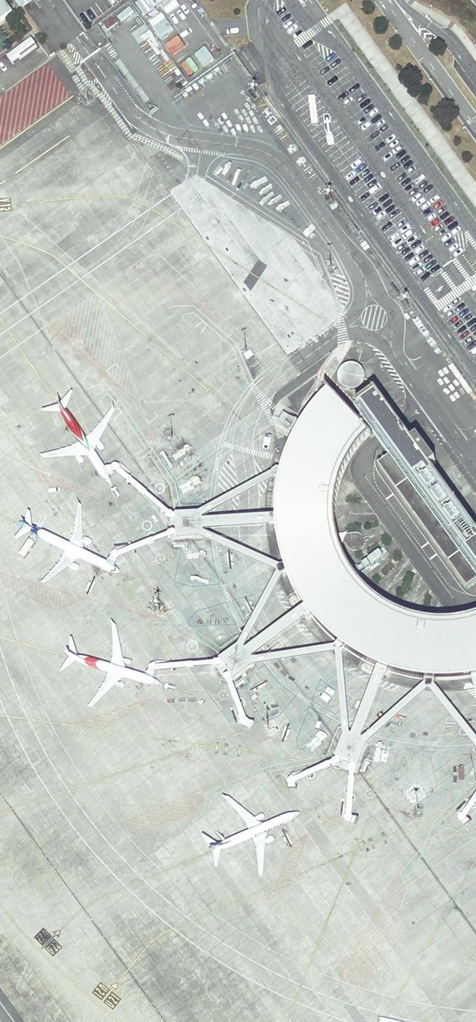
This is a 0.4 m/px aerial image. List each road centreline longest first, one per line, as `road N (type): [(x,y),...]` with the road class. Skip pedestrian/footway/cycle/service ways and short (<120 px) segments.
road 1 (unclassified): [(387,0),(475,123)]

